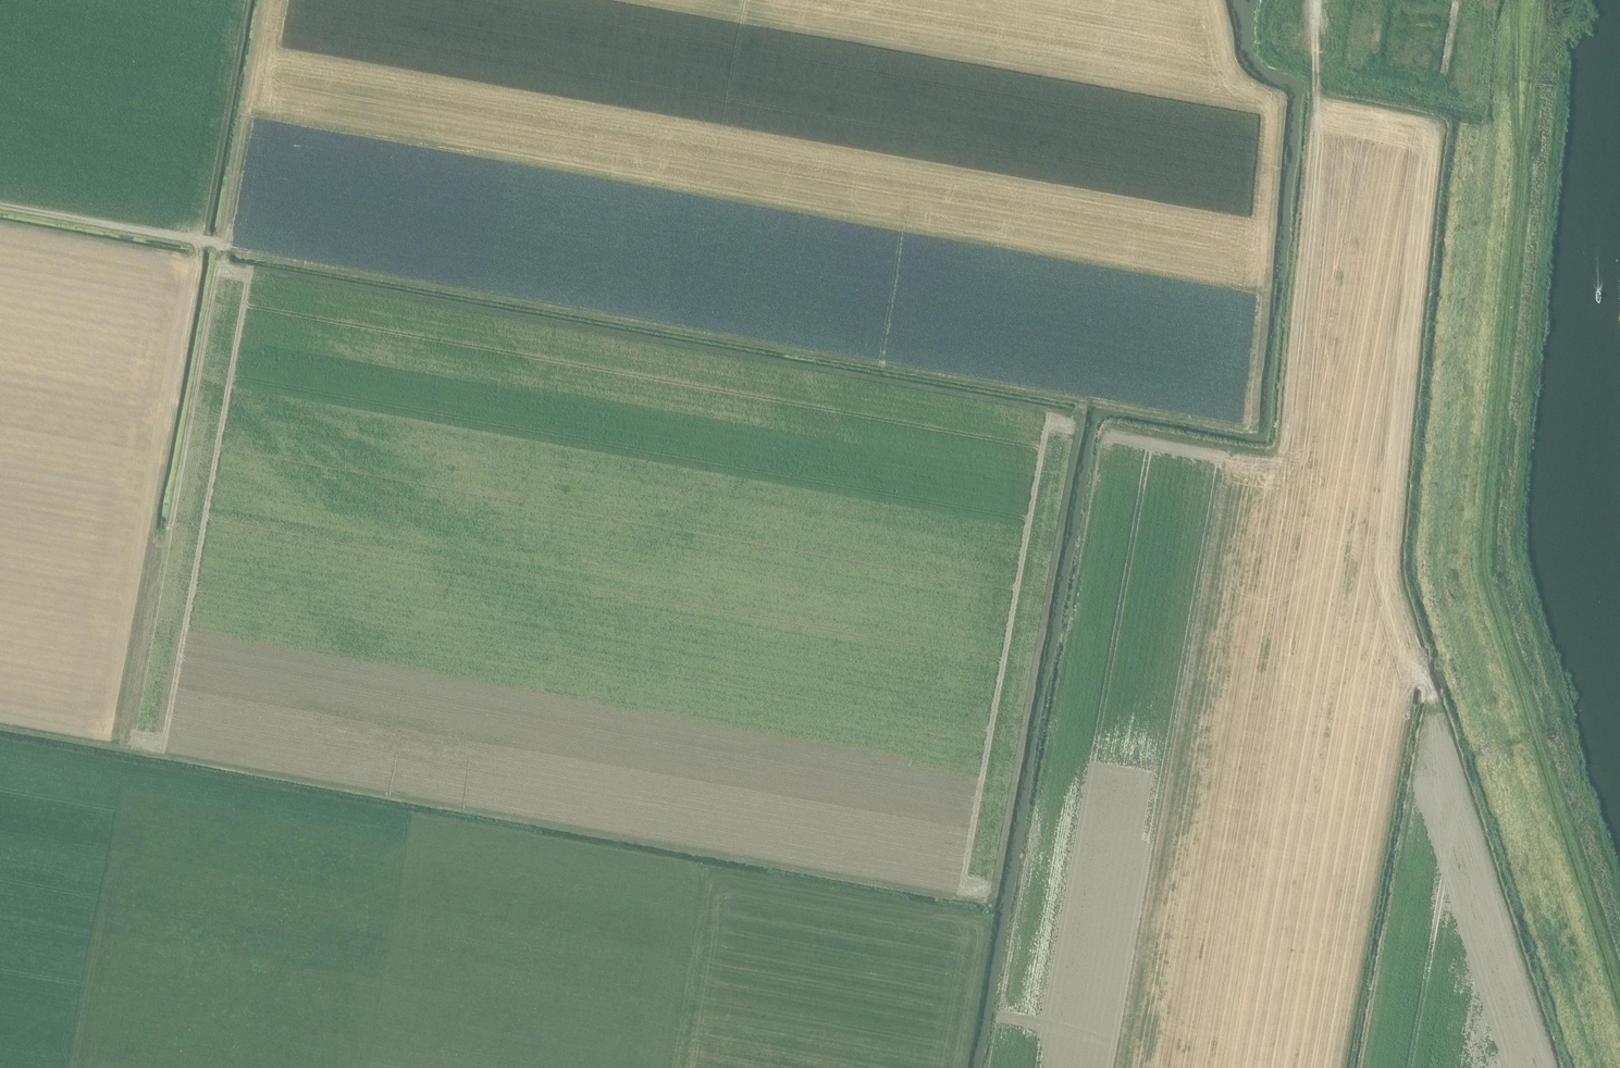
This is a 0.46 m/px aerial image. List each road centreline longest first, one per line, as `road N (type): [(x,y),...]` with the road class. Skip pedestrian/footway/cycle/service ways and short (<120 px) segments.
road 1 (track): [(191,238),(0,203)]
road 2 (track): [(1521,189),(1517,0)]

